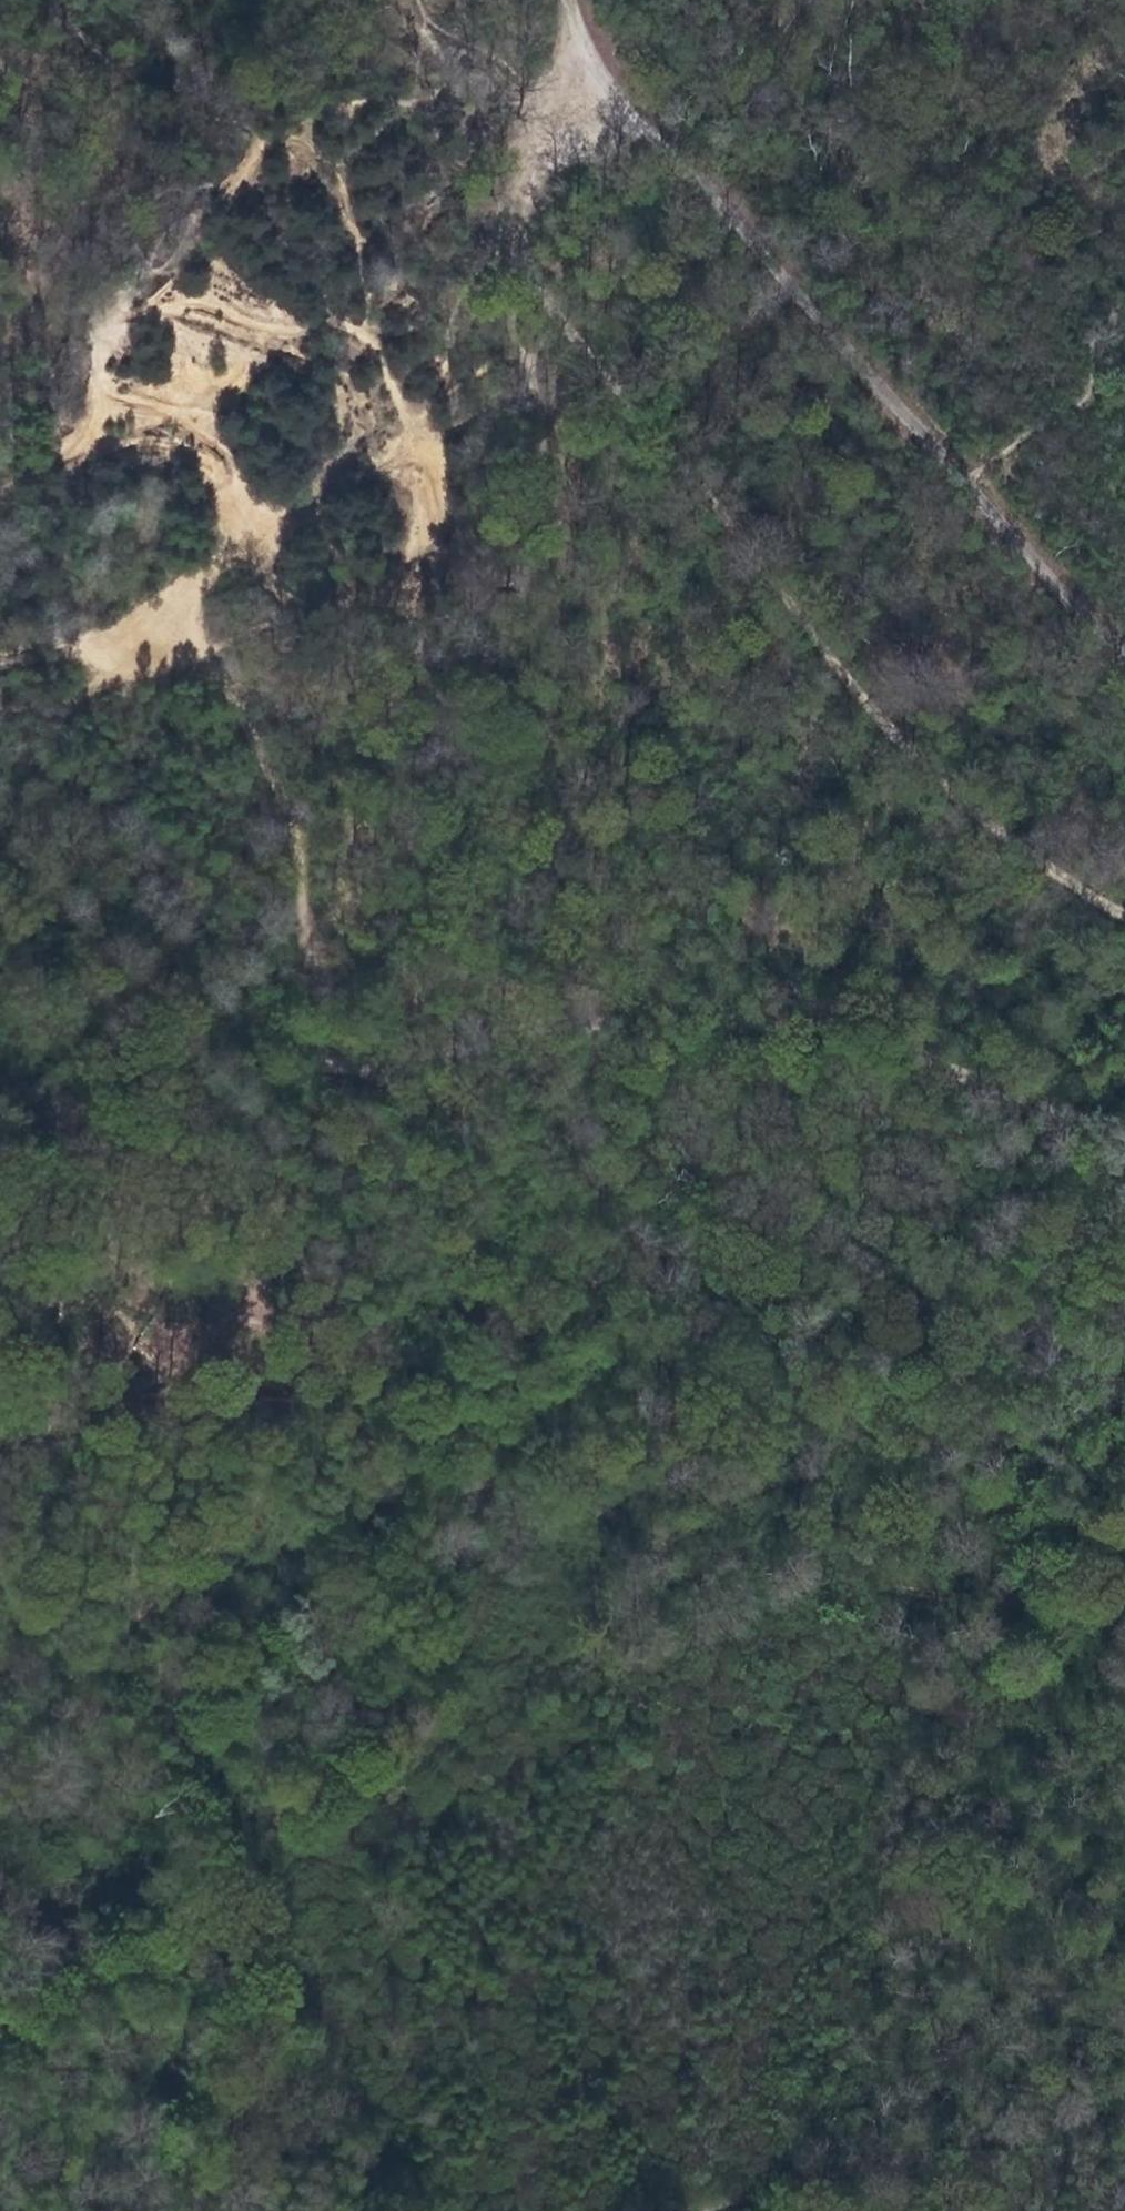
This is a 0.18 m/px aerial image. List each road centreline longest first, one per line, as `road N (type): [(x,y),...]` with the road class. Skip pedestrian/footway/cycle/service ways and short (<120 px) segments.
road 1 (unclassified): [(1124,647),(605,77),(585,0)]
road 2 (track): [(702,425),(615,342),(580,255),(519,155),(549,85),(560,20),(572,0)]

